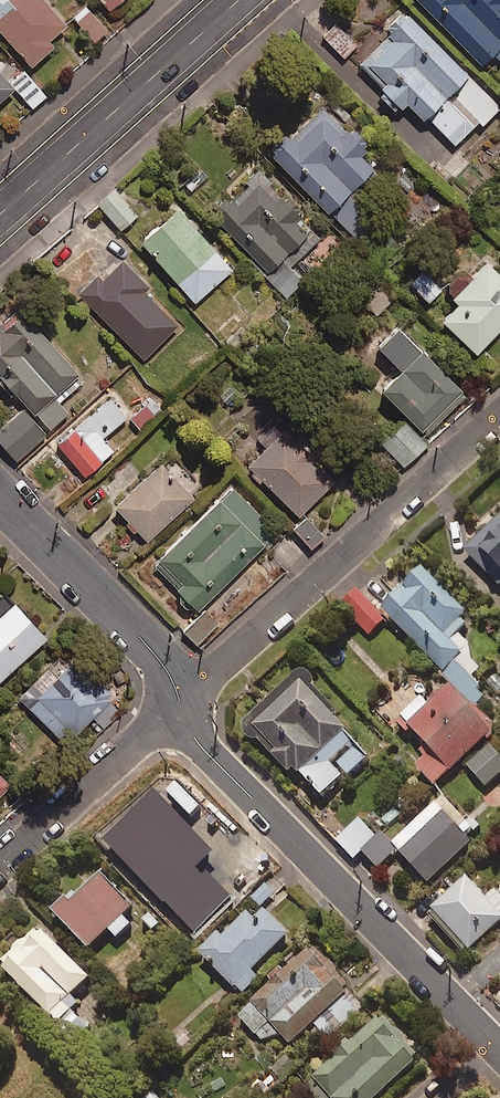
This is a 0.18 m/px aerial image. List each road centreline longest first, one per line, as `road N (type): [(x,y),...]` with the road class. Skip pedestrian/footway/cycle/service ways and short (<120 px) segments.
road 1 (residential): [(496,1046),(202,745),(180,698)]
road 2 (residential): [(180,698),(499,413)]
road 3 (secondary): [(236,0),(0,213)]
road 4 (residential): [(180,698),(147,645),(0,503)]
road 5 (residential): [(180,698),(0,861)]

